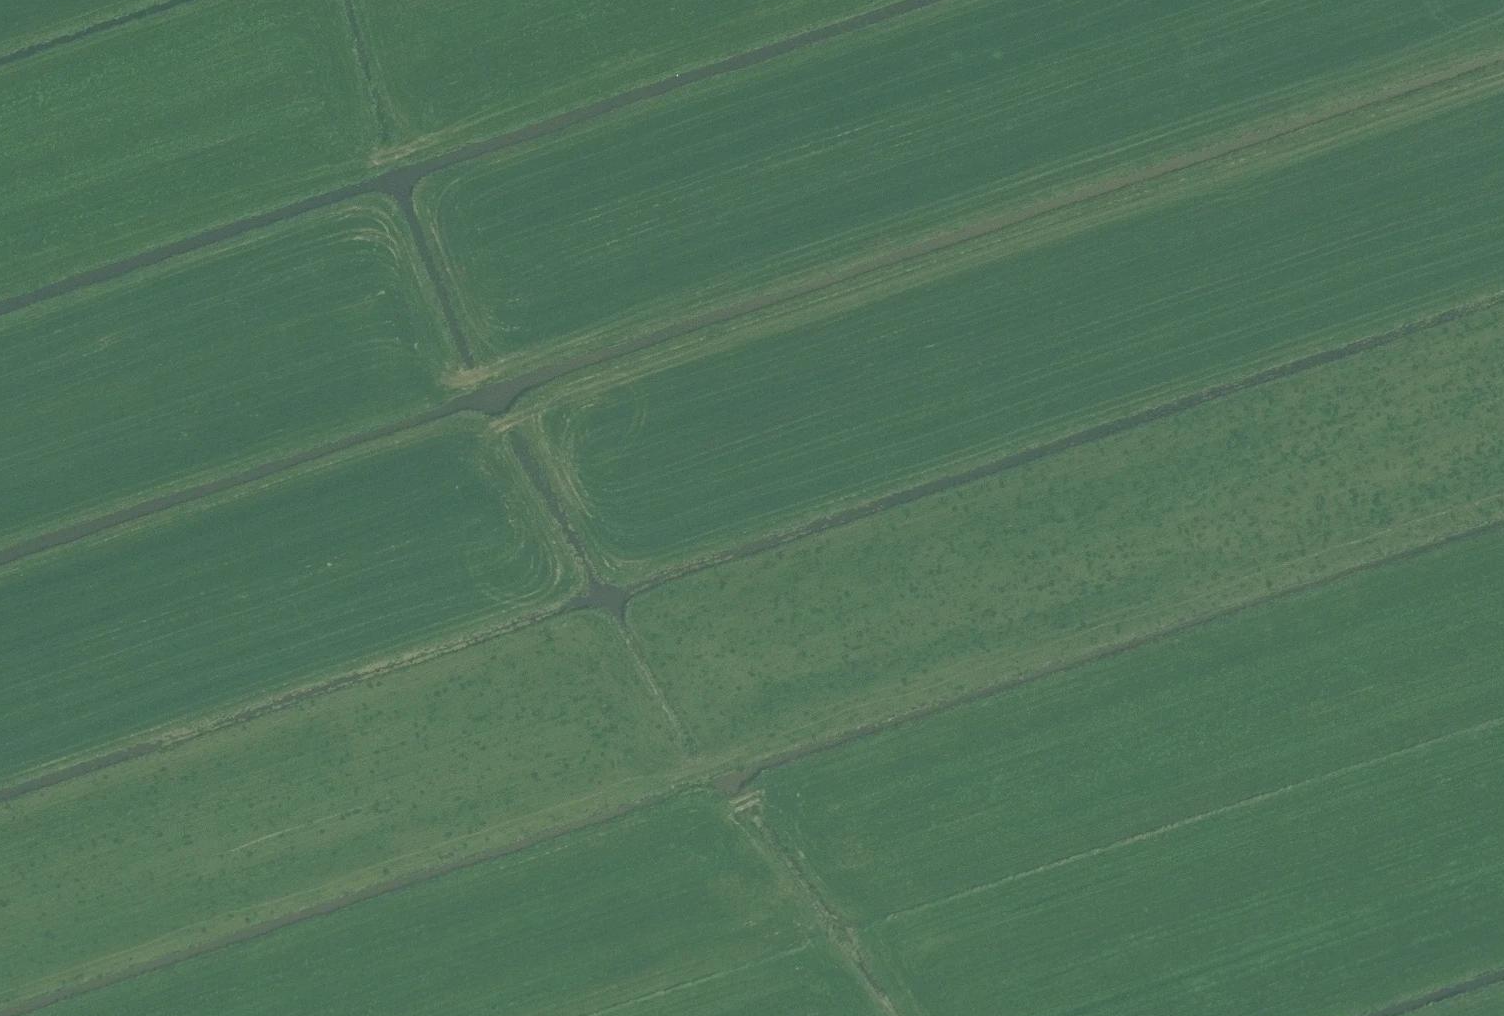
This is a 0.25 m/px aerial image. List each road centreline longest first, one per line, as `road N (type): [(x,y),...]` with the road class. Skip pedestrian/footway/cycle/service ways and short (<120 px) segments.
road 1 (track): [(1503,35),(0,538)]

